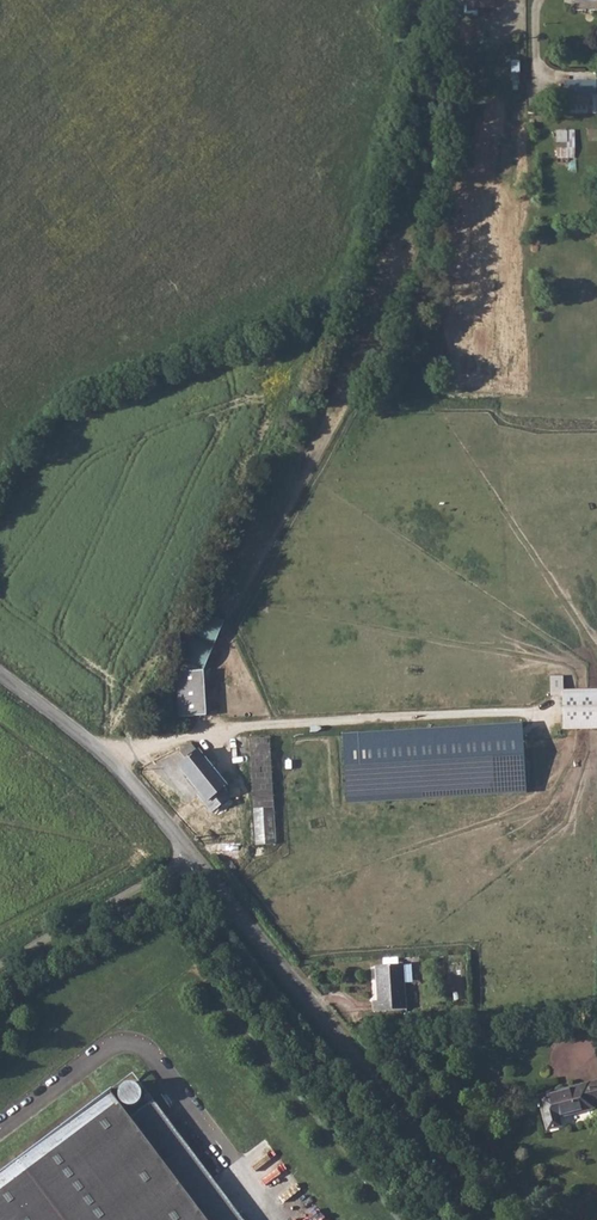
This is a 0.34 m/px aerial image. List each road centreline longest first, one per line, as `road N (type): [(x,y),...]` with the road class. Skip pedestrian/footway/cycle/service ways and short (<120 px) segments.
road 1 (residential): [(482,1219),(192,860)]
road 2 (track): [(110,754),(193,734),(549,710)]
road 3 (residential): [(192,860),(110,754),(0,673)]
road 4 (residential): [(192,860),(0,967)]

